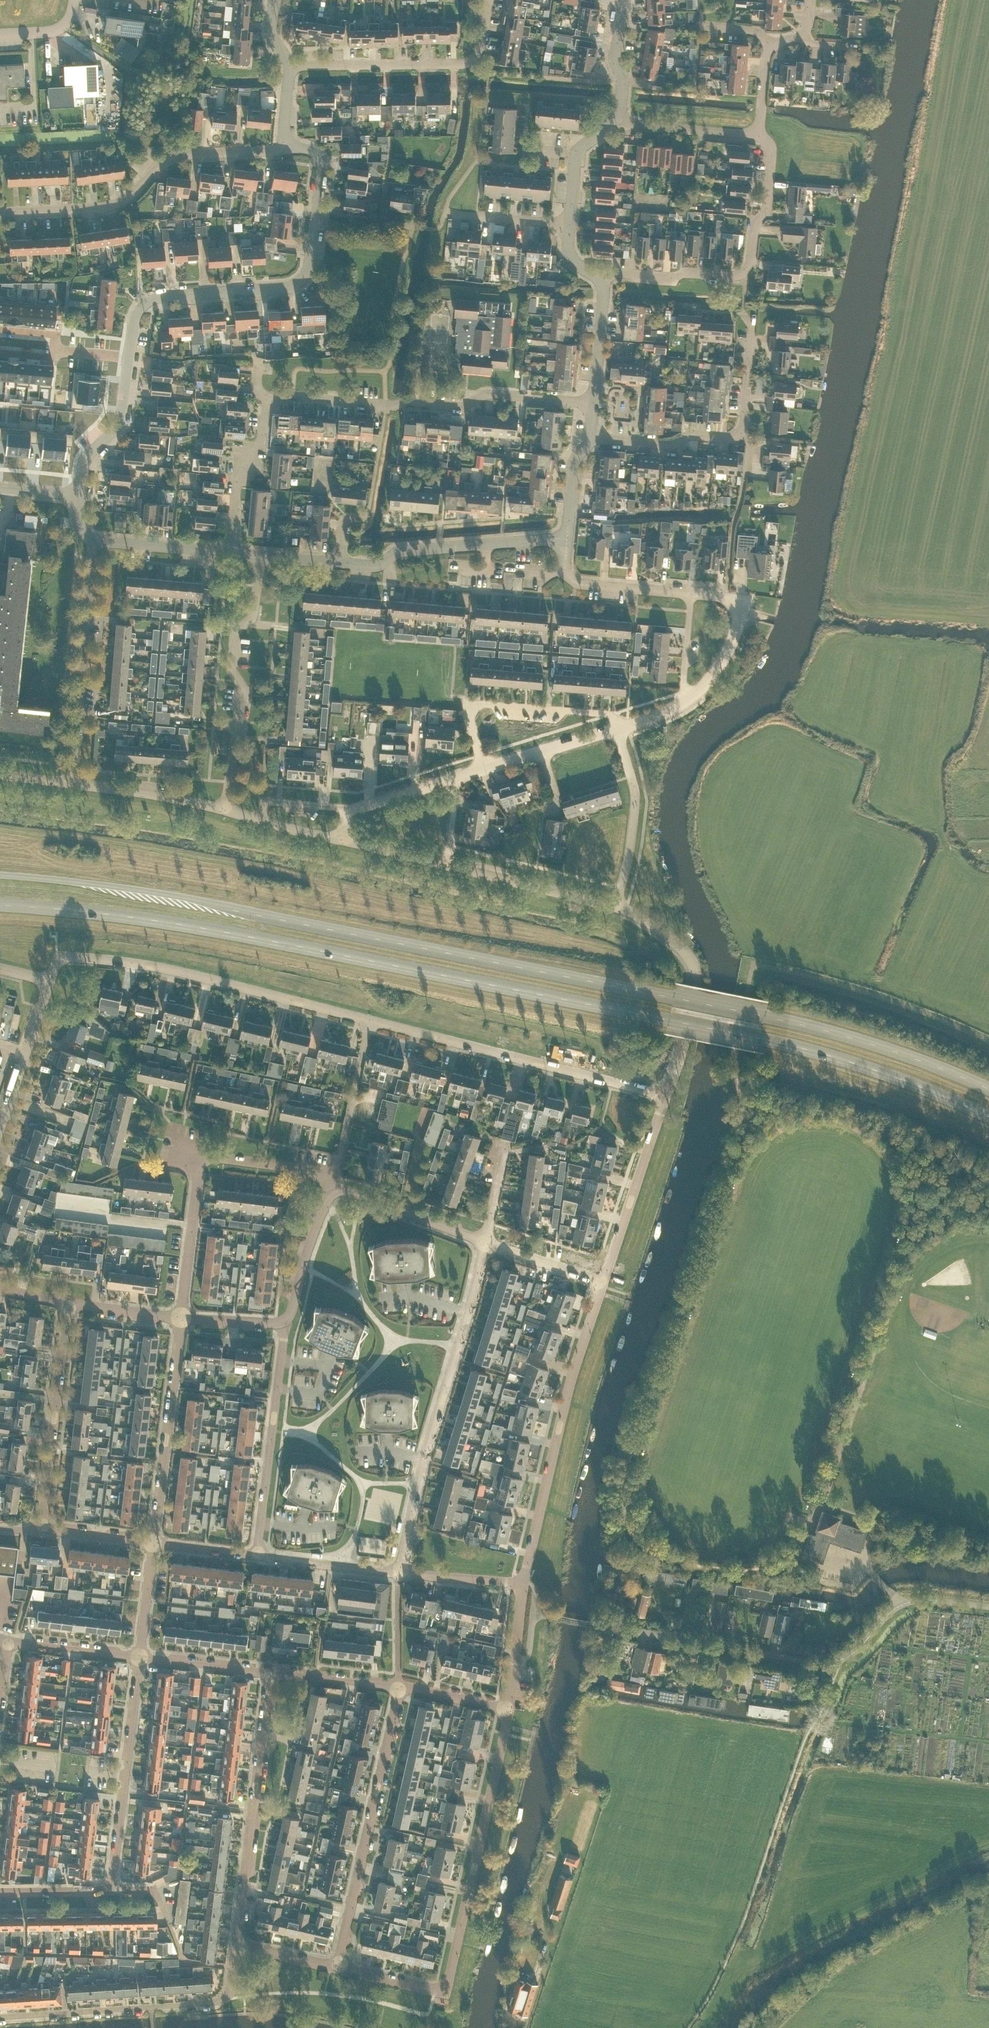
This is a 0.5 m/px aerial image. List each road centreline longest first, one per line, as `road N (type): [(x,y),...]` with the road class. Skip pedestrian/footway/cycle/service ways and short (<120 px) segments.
road 1 (secondary): [(0,904),(181,924),(760,1038),(878,1071),(988,1117)]
road 2 (secondary): [(988,1089),(848,1037),(764,1016),(182,897),(0,875)]
road 3 (unclassified): [(666,1096),(158,966),(59,956),(50,981)]
road 4 (residential): [(339,1967),(434,1989),(449,1977),(510,1709)]
road 5 (residential): [(400,1573),(486,1243)]
road 6 (residential): [(594,404),(489,394),(459,407),(292,396),(273,402)]
road 7 (residential): [(604,1625),(827,1663),(860,1647),(902,1603)]
road 8 (unclassified): [(524,1583),(603,1281)]
road 9 (residential): [(0,212),(111,207),(167,158),(277,152),(291,144)]
road 10 (residential): [(600,281),(747,271),(756,227),(768,214),(771,154),(758,136)]
road 11 (residential): [(339,1967),(400,1687)]
road 12 (unclassified): [(130,356),(134,323),(149,301),(300,285),(311,269),(317,218)]
road 13 (residential): [(0,2017),(221,2000),(231,1987),(236,1945)]
road 14 (residential): [(236,1945),(269,1674)]
road 15 (residential): [(226,811),(244,692),(233,675),(234,634),(254,613),(257,556)]
road 16 (unclassified): [(74,784),(93,540)]
road 17 (unclassified): [(666,1096),(695,971),(664,933),(614,906)]
road 18 (residential): [(259,1556),(286,1324)]
road 19 (residential): [(112,1889),(139,1658)]
road 20 (unclassified): [(568,538),(399,550),(378,565),(342,563)]
road 21 (residential): [(154,1544),(180,1317)]
road 22 (residential): [(484,769),(468,709),(475,704),(610,716),(626,727)]
road 23 (residential): [(43,1529),(69,1305)]
road 24 (unclassified): [(603,1281),(666,1096)]
road 25 (residential): [(290,66),(477,61)]
road 26 (unclassified): [(617,730),(635,792),(614,906)]
road 27 (unclassified): [(614,906),(446,865)]
road 28 (unclassified): [(691,594),(573,581),(565,569),(568,538)]
road 29 (residential): [(334,1184),(486,1243)]
road 30 (residential): [(180,1317),(199,1156)]
road 31 (unclassified): [(689,699),(718,669),(740,621),(737,604),(726,597),(691,594)]
road 32 (residential): [(237,554),(242,472),(273,402)]
road 33 (unclassified): [(0,1128),(50,981)]
road 34 (unclassified): [(226,811),(74,784)]
road 35 (residential): [(622,84),(494,76),(477,61)]
road 36 (unclassified): [(81,494),(85,468),(120,421),(130,356)]
road 37 (residential): [(739,434),(692,434),(670,445),(593,439)]
road 38 (residential): [(286,1324),(334,1184)]
road 39 (unclassified): [(237,554),(93,540)]
road 40 (residential): [(259,1556),(400,1573)]
road 41 (residential): [(758,136),(632,127),(619,119)]
road 42 (residential): [(199,1156),(299,1169),(334,1184)]
road 43 (unclassified): [(484,769),(617,730)]
road 44 (unclassified): [(139,1658),(8,1640)]
road 45 (unclassified): [(400,1687),(269,1674)]
road 46 (unclassified): [(269,1674),(139,1658)]
road 47 (unclassified): [(619,119),(578,154),(570,227)]
road 48 (unclassified): [(510,1709),(524,1583)]
road 49 (residential): [(445,212),(570,227)]
road 50 (residential): [(400,1573),(524,1583)]
road 51 (unclassified): [(600,281),(594,404)]
road 52 (residential): [(486,1243),(603,1281)]
road 53 (residential): [(112,1889),(157,1894),(192,1963)]
road 54 (residential): [(758,136),(768,54),(801,36)]

